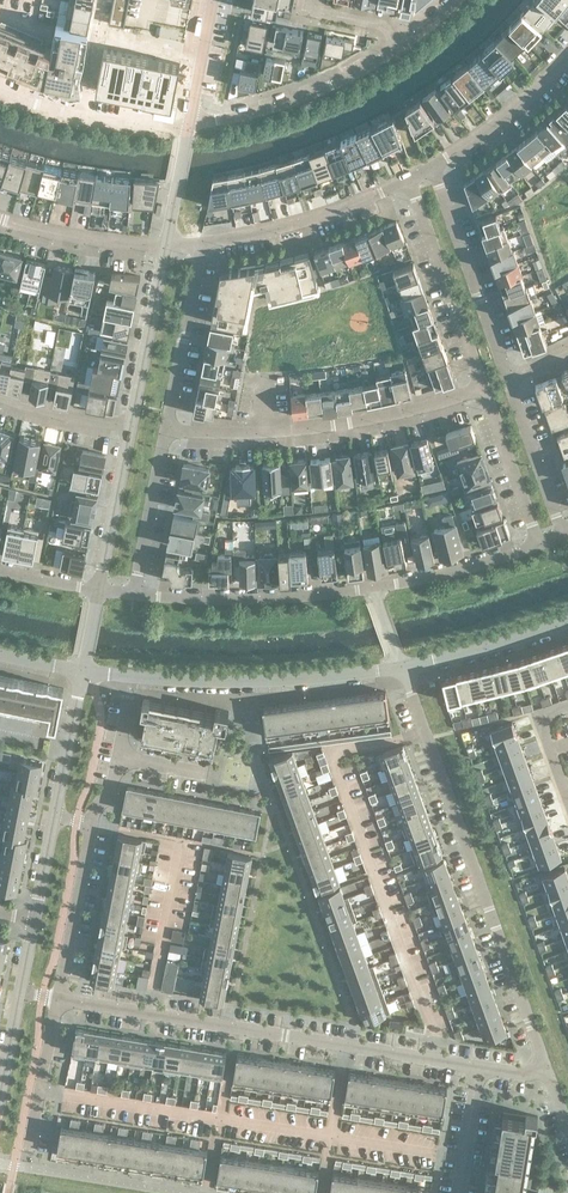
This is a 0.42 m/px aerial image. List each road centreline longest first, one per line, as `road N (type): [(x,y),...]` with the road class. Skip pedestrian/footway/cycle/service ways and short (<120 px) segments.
road 1 (residential): [(545,1064),(520,1073),(58,998)]
road 2 (residential): [(545,1064),(400,669)]
road 3 (residential): [(79,672),(258,681),(400,669)]
road 4 (residential): [(482,388),(341,426),(232,434),(166,428)]
road 5 (residential): [(133,594),(253,599),(375,587)]
road 6 (residential): [(187,124),(284,105),(399,47)]
road 7 (residential): [(509,378),(431,166)]
road 8 (residential): [(408,179),(482,388)]
road 9 (residential): [(408,179),(325,217),(202,245)]
road 10 (residential): [(166,428),(202,245)]
road 11 (residential): [(165,245),(129,427)]
road 12 (residential): [(58,998),(92,824)]
road 13 (residential): [(567,56),(500,120),(431,166)]
road 14 (residential): [(400,669),(567,625)]
road 15 (residential): [(133,594),(166,428)]
road 16 (residential): [(165,245),(74,238),(0,220)]
road 17 (residential): [(375,587),(537,545)]
road 18 (residential): [(482,388),(537,545)]
road 19 (residential): [(129,427),(97,590)]
road 20 (residential): [(563,535),(509,378)]
road 21 (residential): [(27,1151),(58,998)]
road 22 (residential): [(79,672),(53,817)]
road 23 (residential): [(129,427),(0,396)]
road 24 (residential): [(92,824),(111,793),(128,705)]
road 25 (residential): [(187,124),(165,245)]

